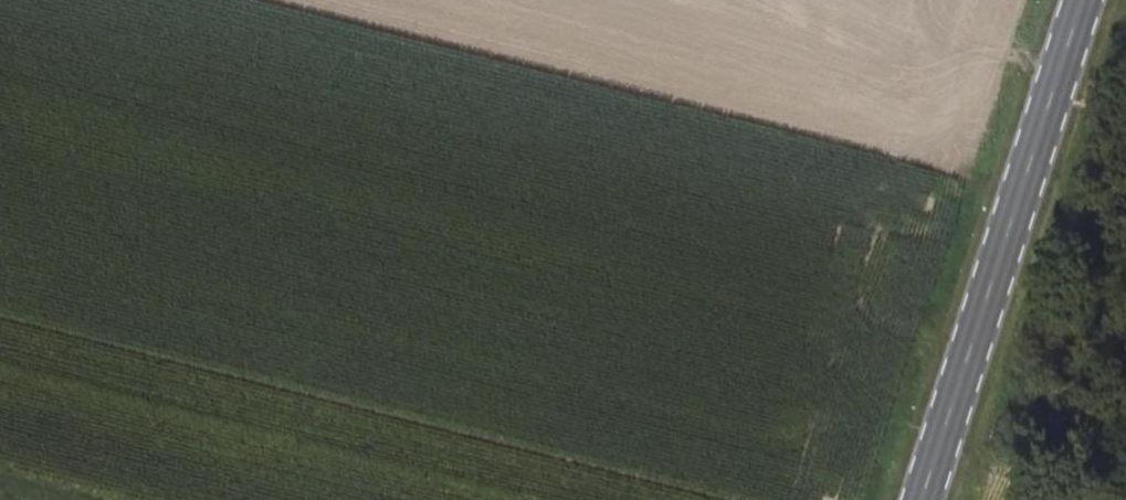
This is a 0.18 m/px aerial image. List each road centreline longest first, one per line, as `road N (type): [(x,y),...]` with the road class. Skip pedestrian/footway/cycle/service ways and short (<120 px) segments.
road 1 (secondary): [(922,499),(1083,0)]

